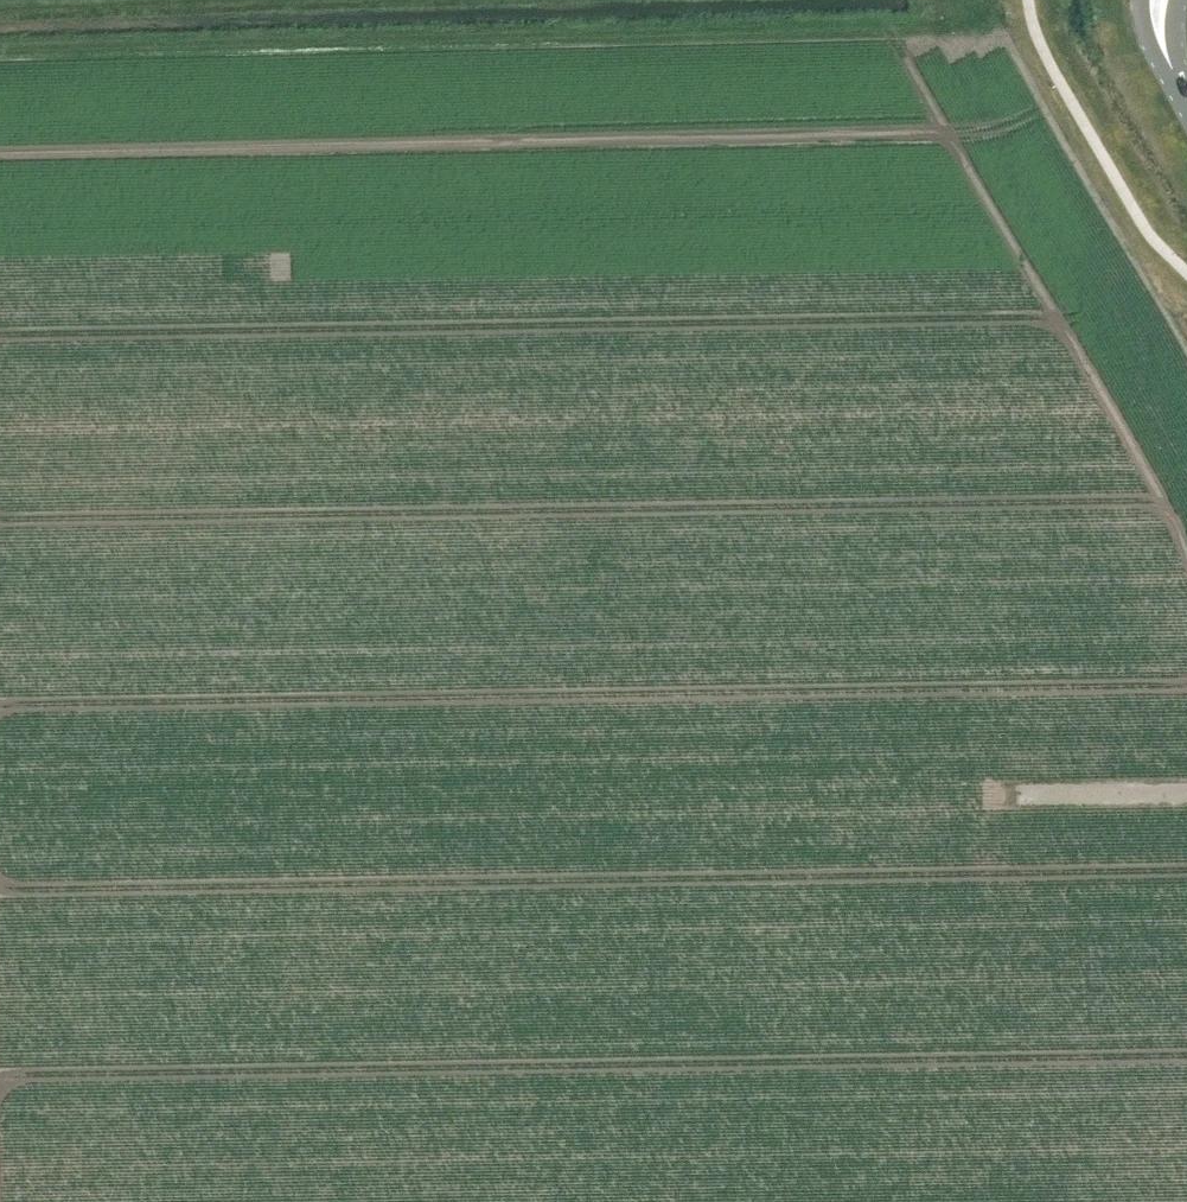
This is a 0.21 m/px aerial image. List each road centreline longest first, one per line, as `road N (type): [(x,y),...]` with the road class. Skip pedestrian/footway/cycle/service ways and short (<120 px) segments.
road 1 (track): [(1186,791),(1028,795)]

